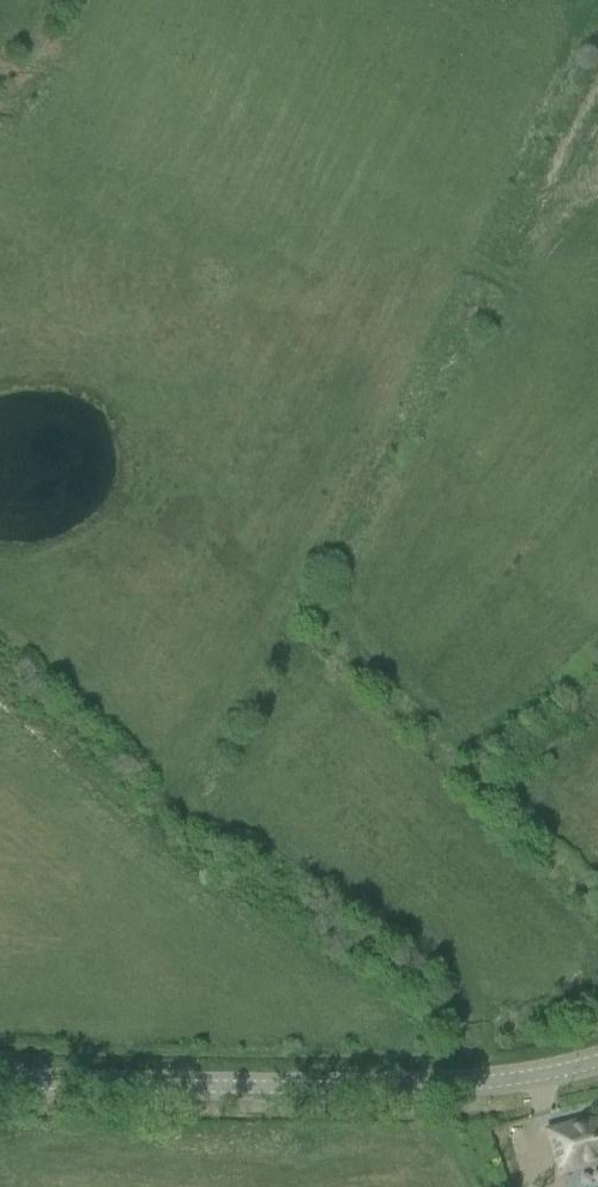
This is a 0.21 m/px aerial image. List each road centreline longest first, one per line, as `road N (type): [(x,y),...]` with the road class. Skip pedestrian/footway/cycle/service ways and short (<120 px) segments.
road 1 (tertiary): [(0,1082),(420,1088),(597,1063)]

